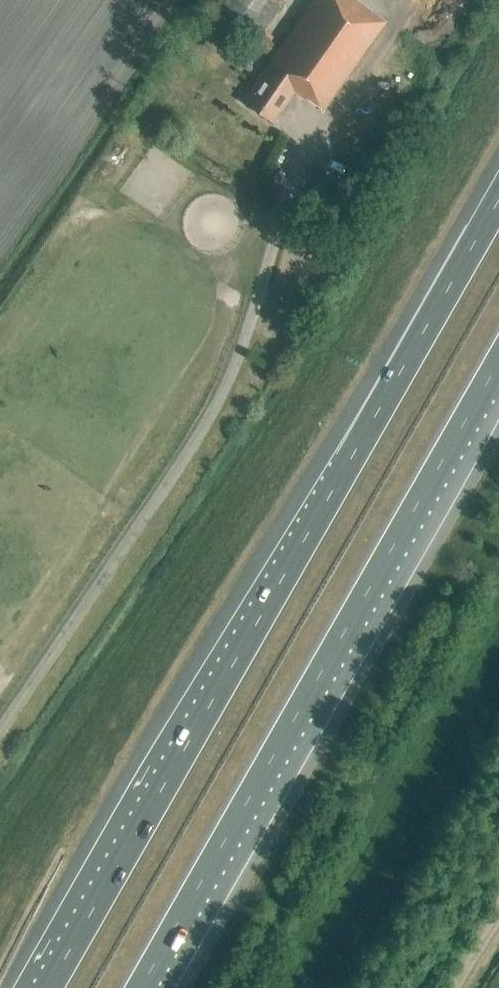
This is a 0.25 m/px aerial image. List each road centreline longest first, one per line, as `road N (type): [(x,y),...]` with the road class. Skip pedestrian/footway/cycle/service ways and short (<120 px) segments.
road 1 (motorway): [(498,199),(48,987)]
road 2 (motorway): [(142,987),(498,362)]
road 3 (unclassified): [(0,696),(176,453),(247,288),(278,176)]

